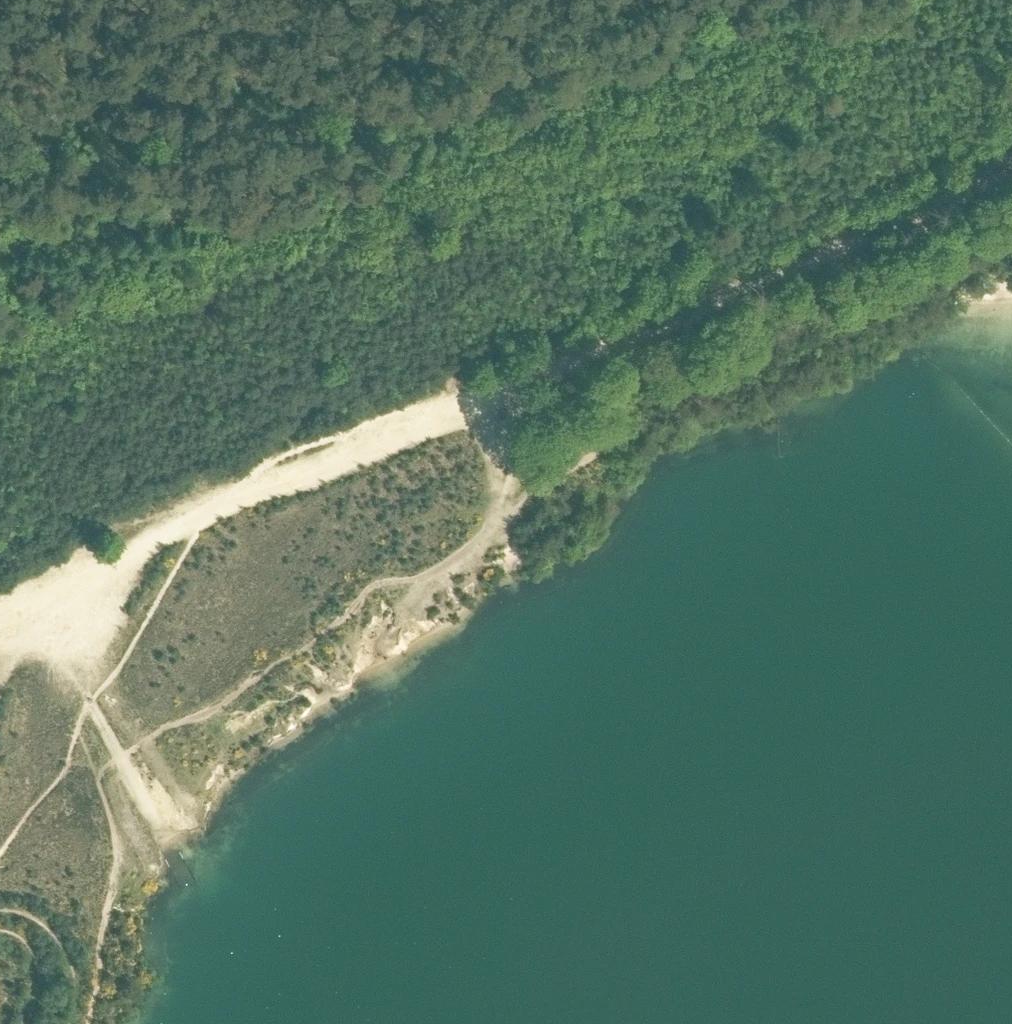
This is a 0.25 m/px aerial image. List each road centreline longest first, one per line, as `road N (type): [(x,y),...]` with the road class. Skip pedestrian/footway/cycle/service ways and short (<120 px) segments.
road 1 (track): [(920,204),(206,512)]
road 2 (track): [(185,869),(88,704)]
road 3 (track): [(206,512),(36,593)]

